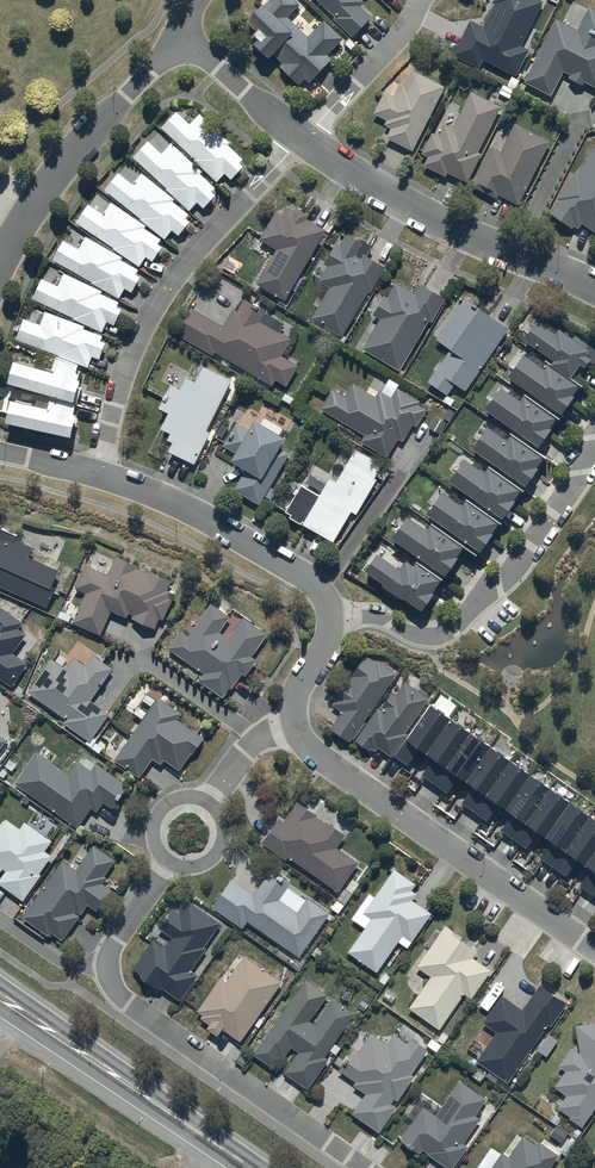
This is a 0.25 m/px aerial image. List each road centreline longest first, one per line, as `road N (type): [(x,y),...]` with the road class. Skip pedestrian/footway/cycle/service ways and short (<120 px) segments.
road 1 (residential): [(363,1167),(114,990),(110,951),(169,862)]
road 2 (residential): [(301,140),(160,295),(122,377),(100,476)]
road 3 (residential): [(295,724),(316,756),(594,949)]
road 4 (residential): [(331,618),(378,619),(423,637),(456,628),(532,547),(594,438)]
road 5 (residential): [(594,289),(463,233),(301,140)]
road 6 (secondary): [(0,994),(247,1167)]
road 7 (residential): [(180,37),(65,161),(0,265)]
road 8 (residential): [(100,476),(192,512),(281,563),(319,591),(331,618)]
road 9 (residential): [(422,0),(395,43),(301,140)]
road 10 (residential): [(301,140),(180,37)]

